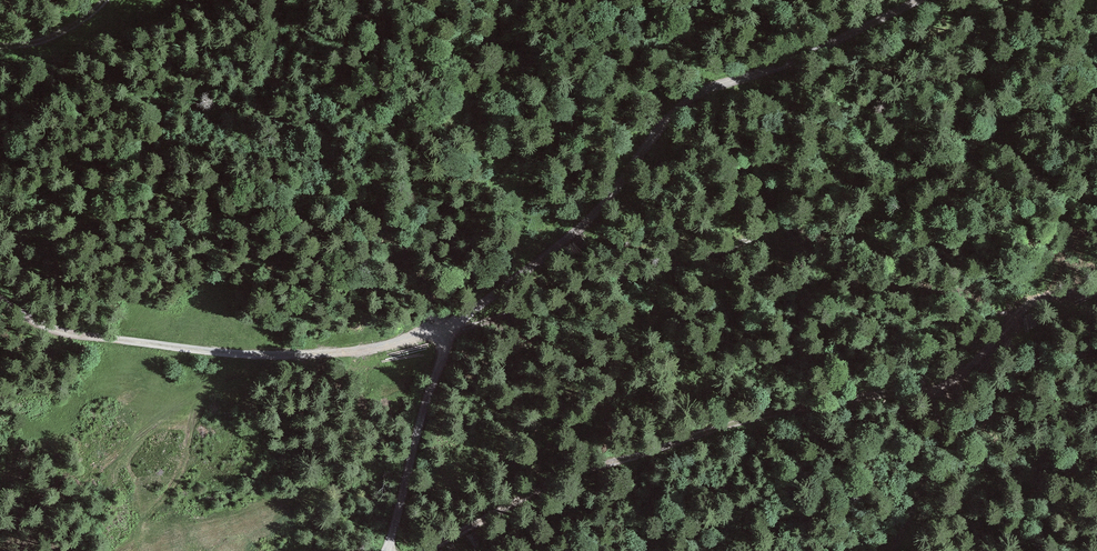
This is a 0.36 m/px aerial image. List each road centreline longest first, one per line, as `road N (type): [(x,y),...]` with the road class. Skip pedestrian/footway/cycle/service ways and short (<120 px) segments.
road 1 (track): [(919,0),(784,65),(697,90),(674,107),(585,227),(452,326),(420,337),(348,353),(249,356),(55,329),(0,299)]
road 2 (track): [(427,550),(575,471),(794,408),(938,391),(978,365),(1032,301),(1096,281)]
road 3 (track): [(1096,91),(1041,104),(993,140),(839,212),(777,222),(707,256),(452,326)]
road 4 (track): [(387,550),(452,326)]

